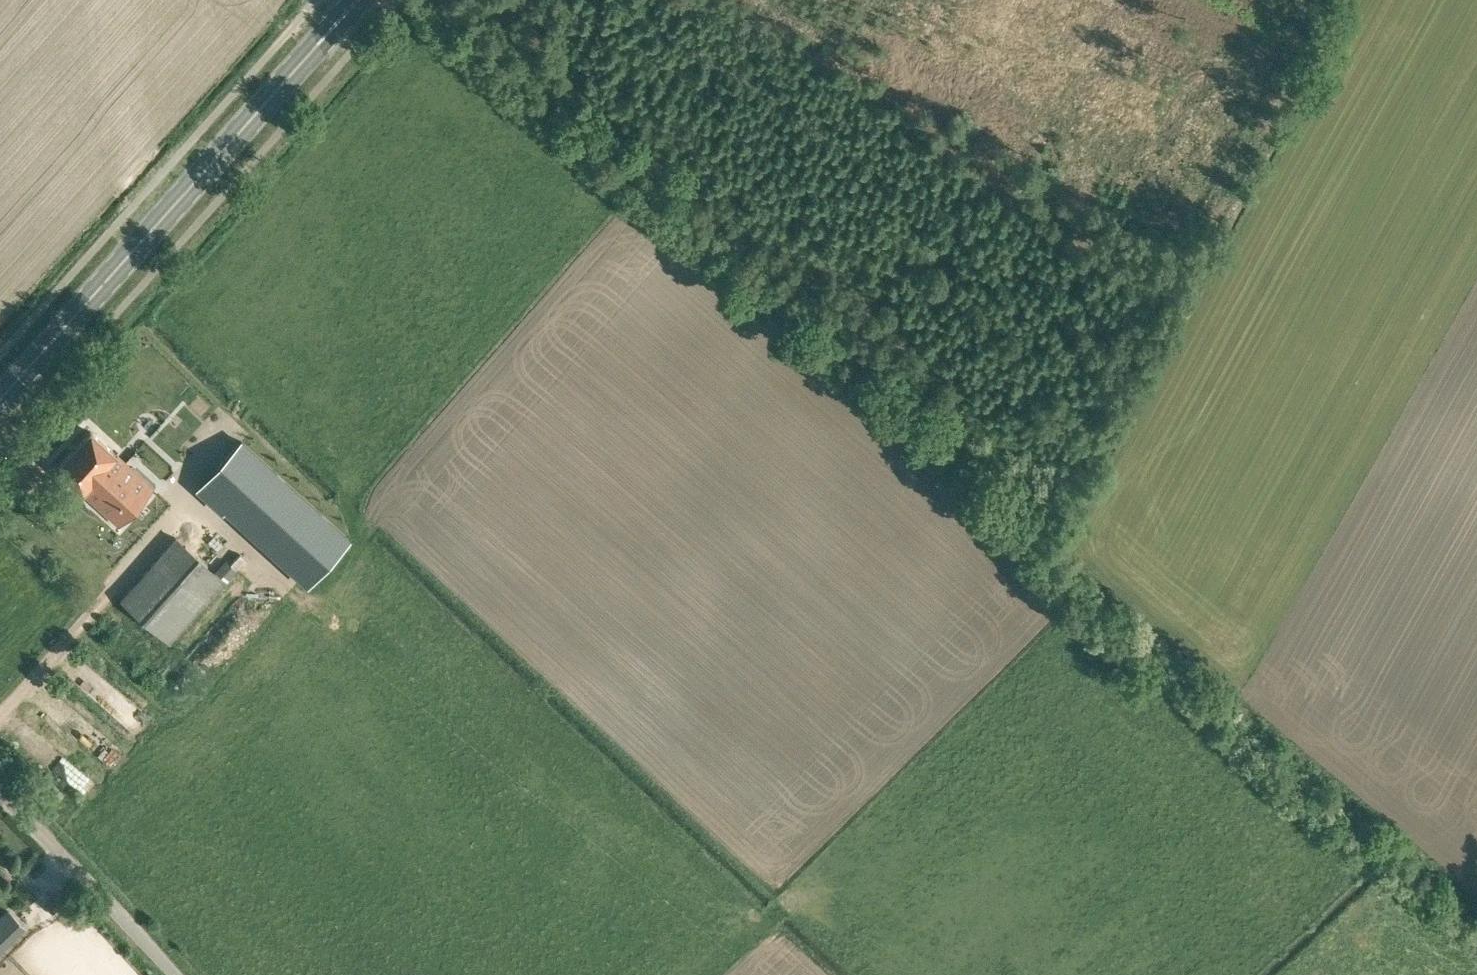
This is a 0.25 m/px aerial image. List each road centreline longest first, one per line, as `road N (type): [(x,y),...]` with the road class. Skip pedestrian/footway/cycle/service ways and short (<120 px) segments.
road 1 (secondary): [(0,402),(358,0)]
road 2 (unclassified): [(154,974),(0,799)]

